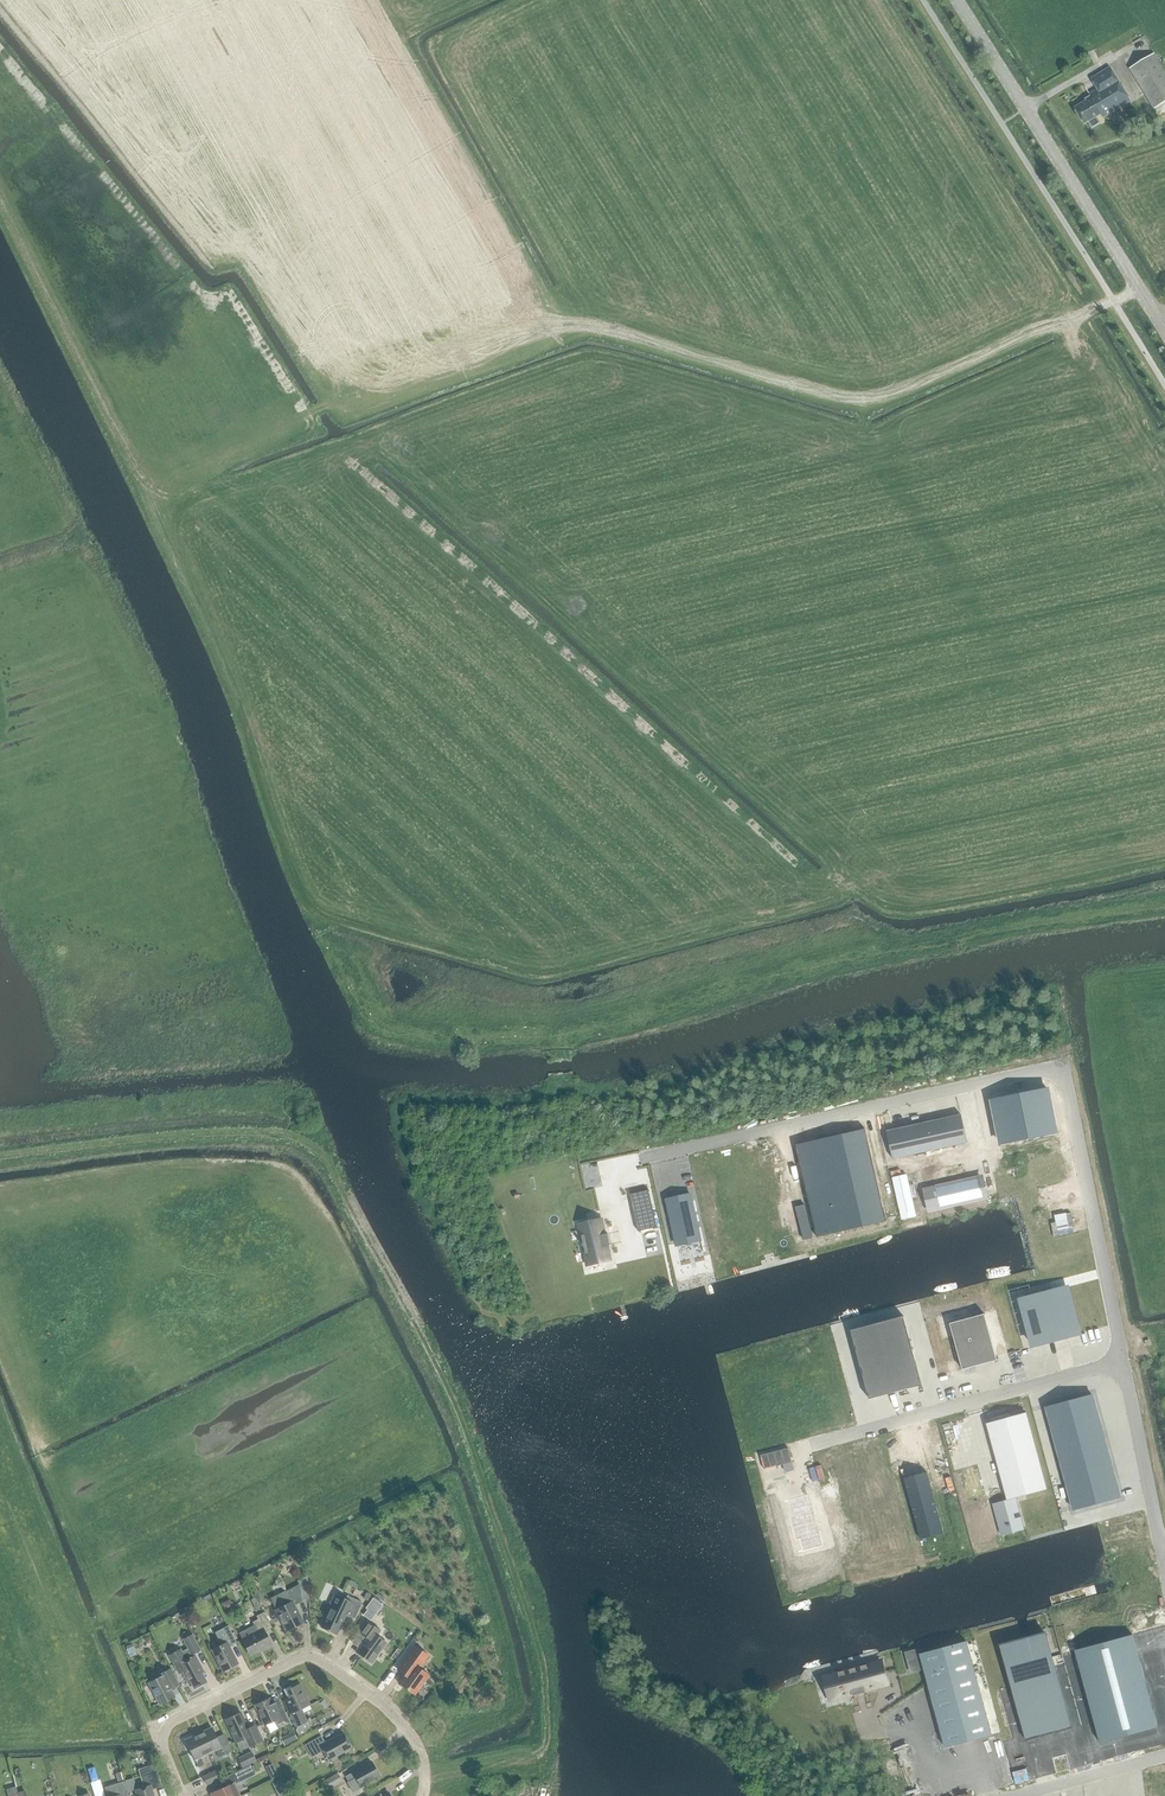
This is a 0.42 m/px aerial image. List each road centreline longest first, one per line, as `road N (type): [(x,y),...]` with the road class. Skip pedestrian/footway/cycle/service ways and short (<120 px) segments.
road 1 (unclassified): [(1122,1360),(1066,1080),(1056,1070),(642,1158)]
road 2 (residential): [(423,1795),(425,1769),(408,1731),(372,1696),(309,1656),(169,1725),(162,1748),(181,1795)]
road 3 (tertiary): [(1164,331),(957,0)]
road 4 (unclassified): [(1122,1360),(811,1445)]
road 5 (unclassified): [(1163,1561),(1122,1360)]
road 6 (unclassified): [(1164,1755),(1016,1795)]

